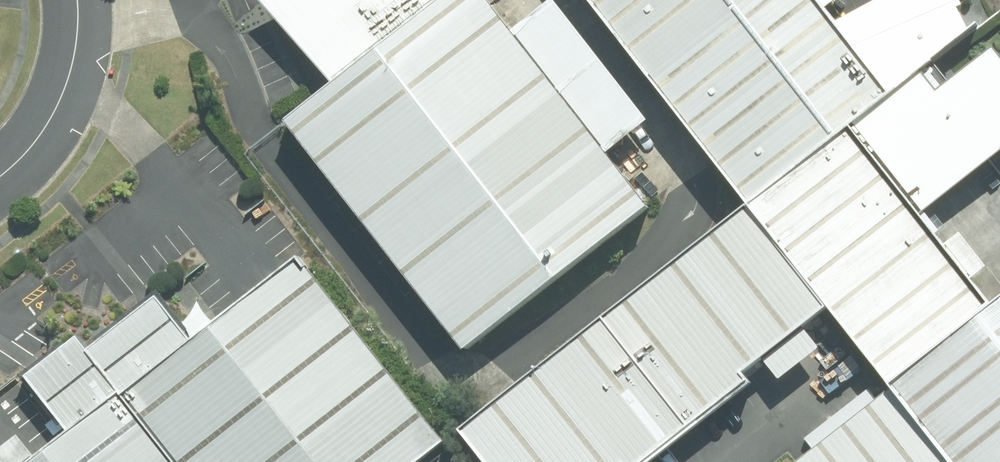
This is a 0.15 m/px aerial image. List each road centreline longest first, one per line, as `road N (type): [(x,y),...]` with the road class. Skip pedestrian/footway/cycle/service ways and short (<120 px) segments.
road 1 (residential): [(78,0),(74,69),(30,149),(0,177)]

